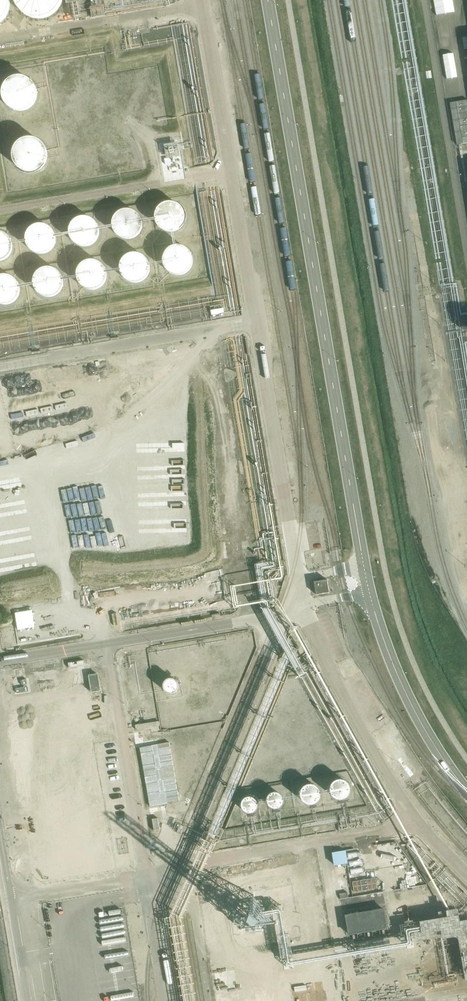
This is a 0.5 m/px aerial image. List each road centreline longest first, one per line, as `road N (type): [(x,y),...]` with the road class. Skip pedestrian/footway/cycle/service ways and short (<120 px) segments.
road 1 (unclassified): [(466,792),(407,696),(369,594),(269,0)]

